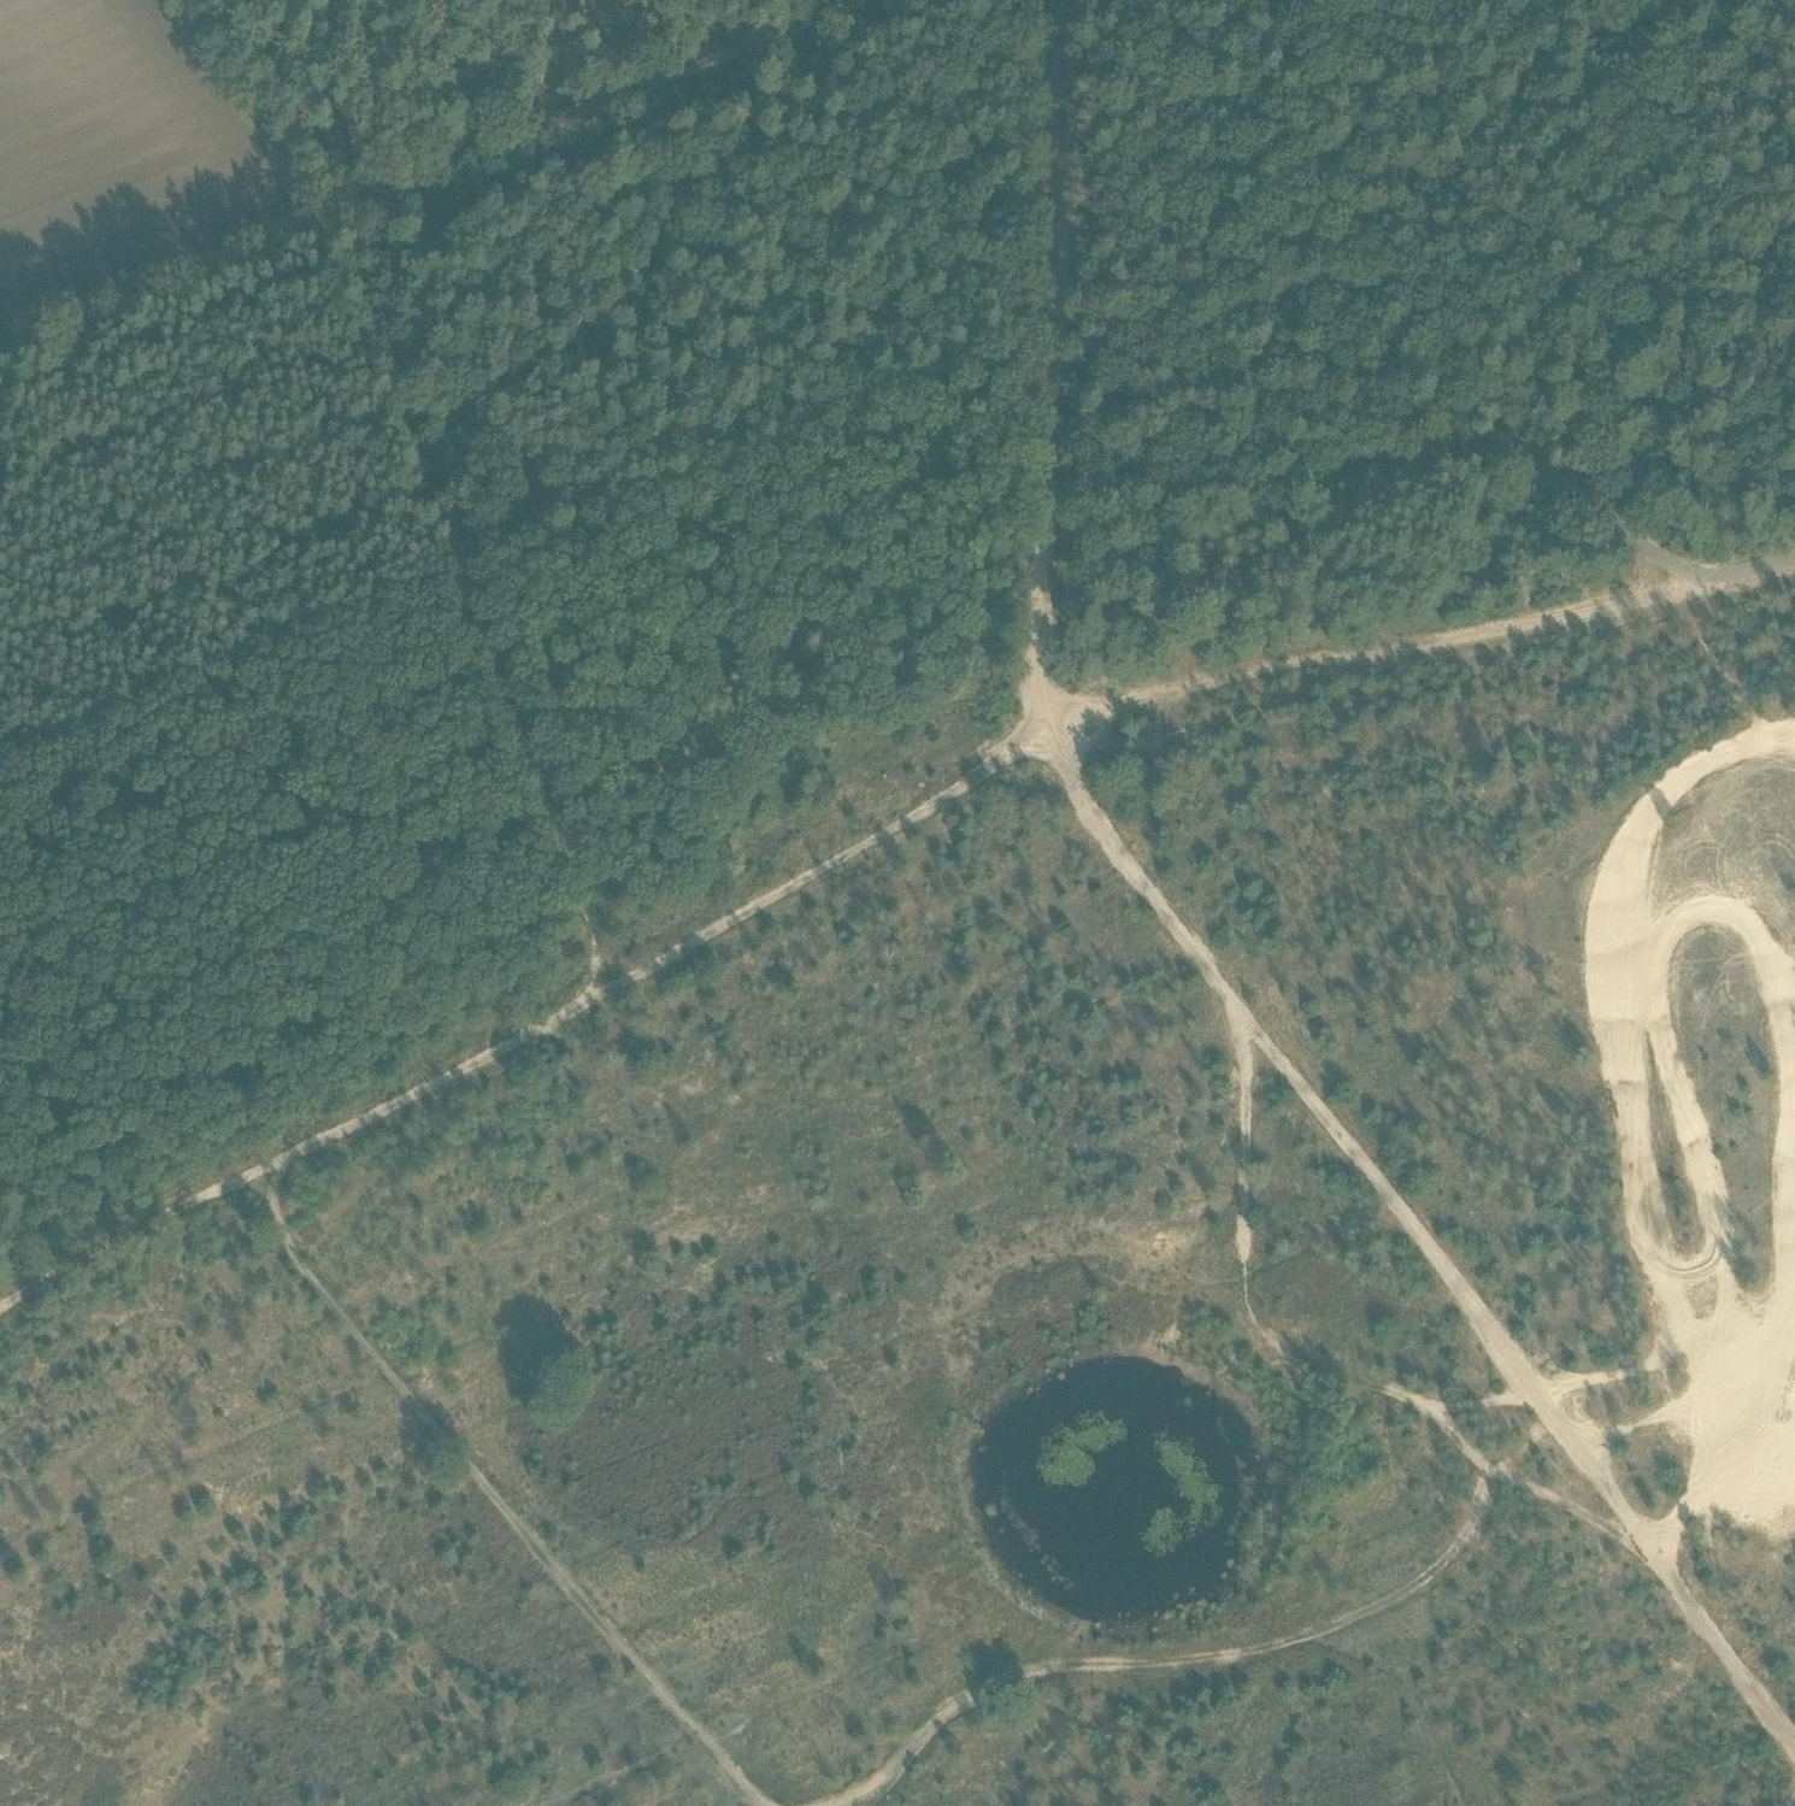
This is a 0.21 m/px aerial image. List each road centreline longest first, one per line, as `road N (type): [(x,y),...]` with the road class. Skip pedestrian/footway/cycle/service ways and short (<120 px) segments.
road 1 (track): [(1057,0),(1034,688),(1046,728),(664,956),(282,1158)]
road 2 (track): [(1046,728),(1107,828),(1242,1015),(1534,1390),(1794,1747)]
road 3 (track): [(869,0),(0,355)]
road 4 (track): [(1436,1411),(1481,1465),(1482,1495),(1466,1541),(1412,1591),(1290,1644),(1201,1662),(1058,1667),(1010,1679),(945,1712),(842,1805)]
road 5 (track): [(313,224),(603,989)]
road 6 (track): [(282,1158),(293,1239),(760,1805)]
road 7 (track): [(1046,728),(1706,606),(1794,582)]
road 8 (track): [(1242,1015),(1246,1297),(1255,1331),(1285,1360),(1436,1411),(1534,1390)]
road 9 (track): [(282,1158),(0,1313)]

